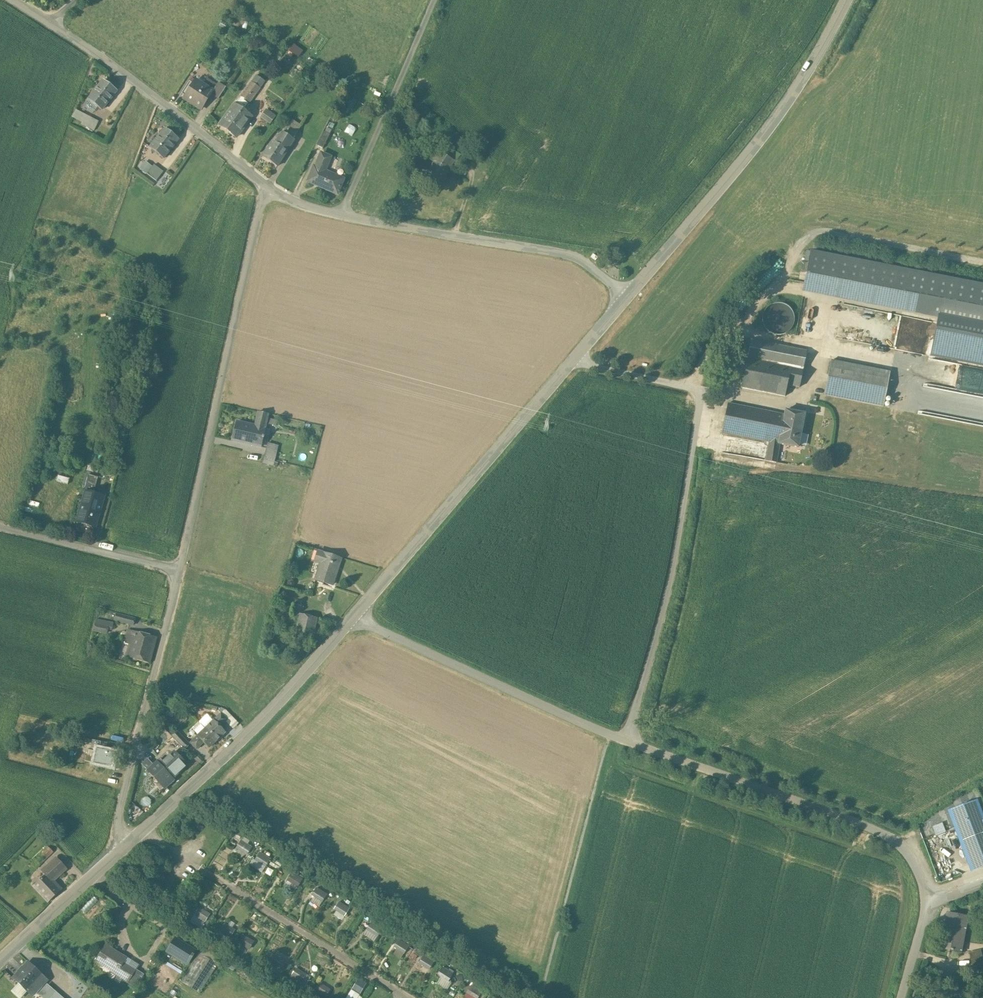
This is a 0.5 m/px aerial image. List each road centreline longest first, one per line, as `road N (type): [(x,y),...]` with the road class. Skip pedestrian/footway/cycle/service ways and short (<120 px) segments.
road 1 (unclassified): [(627,741),(669,593),(700,402),(681,385),(575,361)]
road 2 (unclassified): [(178,571),(266,186)]
road 3 (unclassified): [(627,298),(763,137),(846,0)]
road 4 (residential): [(627,741),(881,832),(906,851),(934,904)]
road 5 (unclassified): [(356,617),(575,361)]
road 6 (unclassified): [(126,846),(239,743),(356,617)]
road 7 (unclassified): [(627,298),(579,257),(343,217)]
road 8 (residential): [(356,617),(627,741)]
road 9 (unclassified): [(126,846),(118,820),(178,571)]
road 10 (track): [(607,732),(535,997)]
road 11 (unclassified): [(266,186),(52,23)]
road 12 (residential): [(343,217),(433,0)]
road 13 (unclassified): [(0,528),(178,571)]
road 14 (unclassified): [(0,962),(126,846)]

